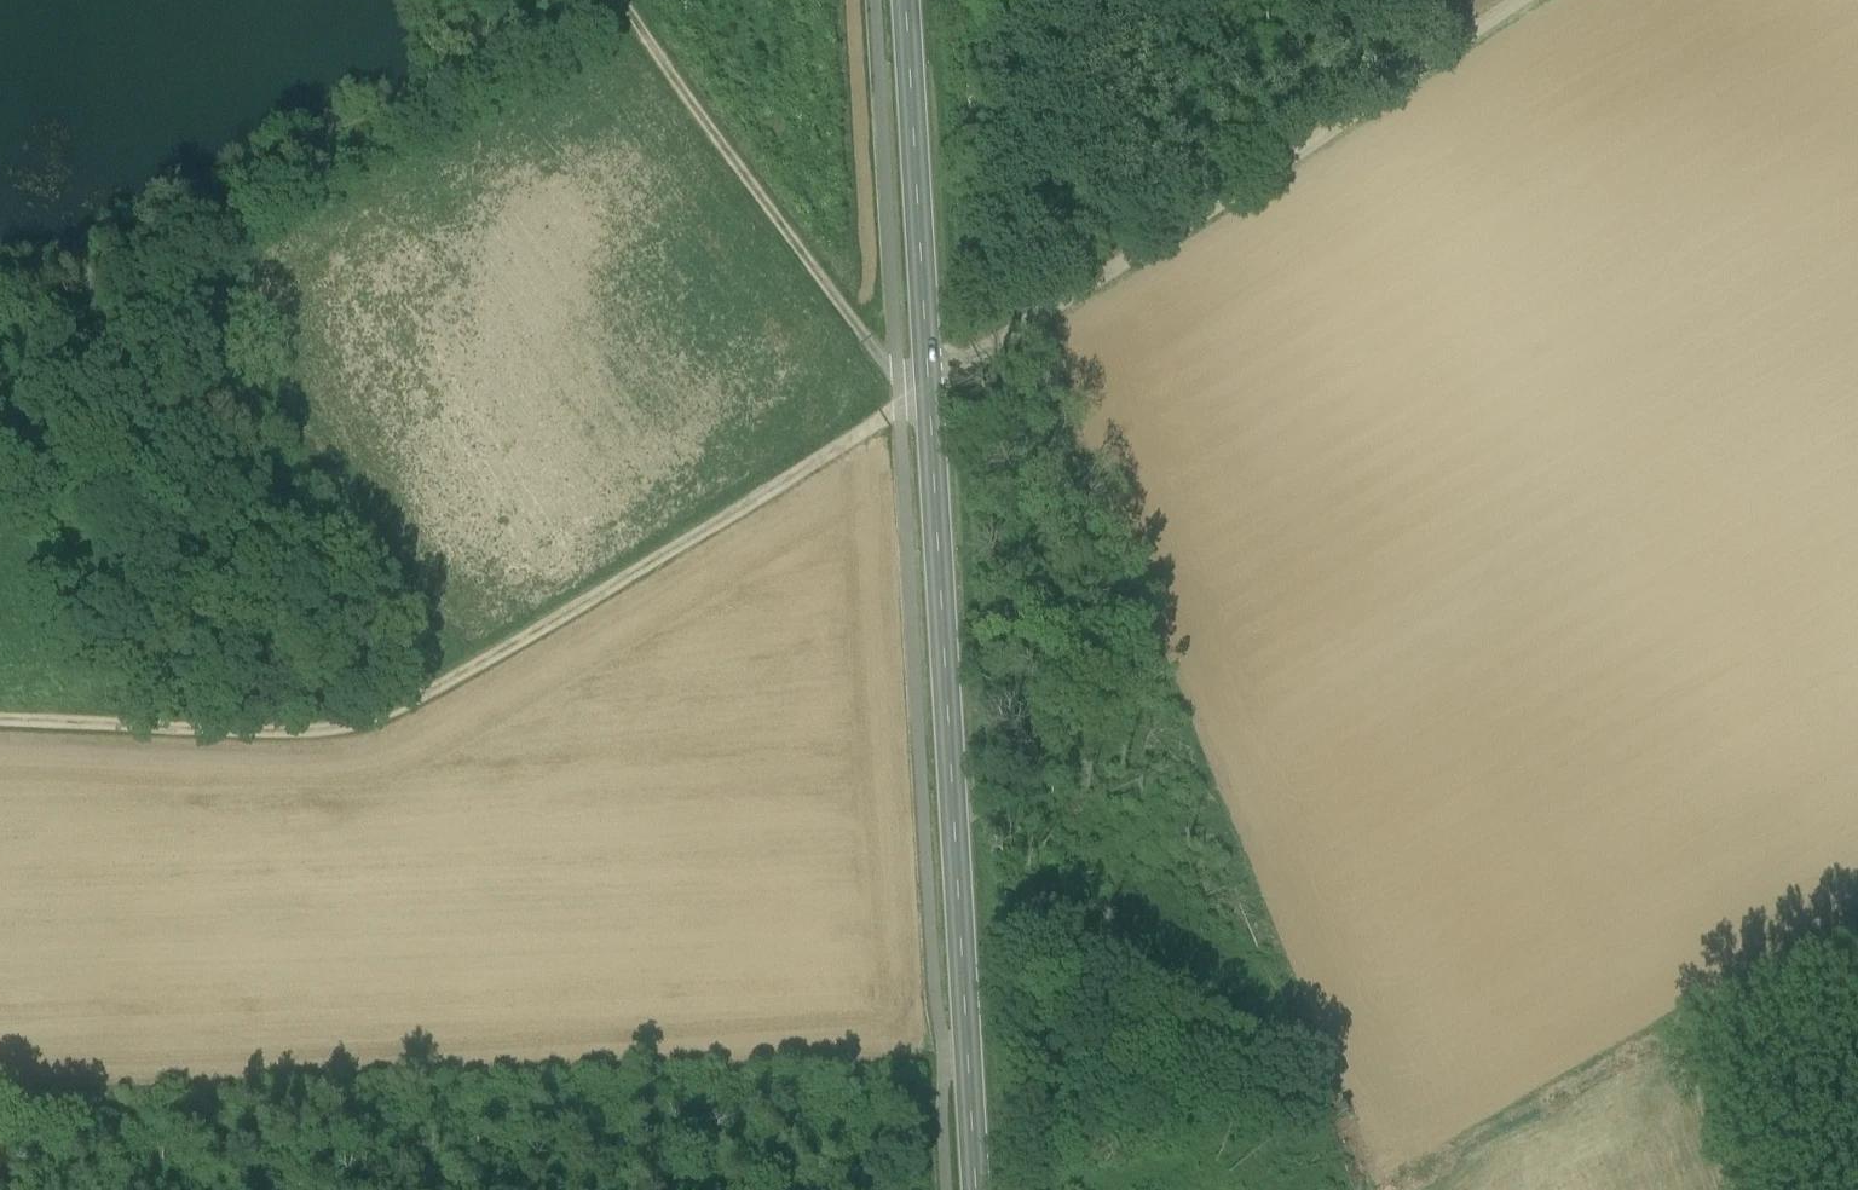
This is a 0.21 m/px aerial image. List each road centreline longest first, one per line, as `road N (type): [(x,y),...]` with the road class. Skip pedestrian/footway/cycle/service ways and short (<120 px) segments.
road 1 (track): [(927,376),(899,409),(390,721),(0,722)]
road 2 (tertiary): [(927,376),(976,1189)]
road 3 (unclassified): [(1543,0),(1121,270),(927,376)]
road 4 (track): [(927,376),(896,370),(866,340),(624,0)]
road 5 (tertiary): [(905,0),(927,376)]

